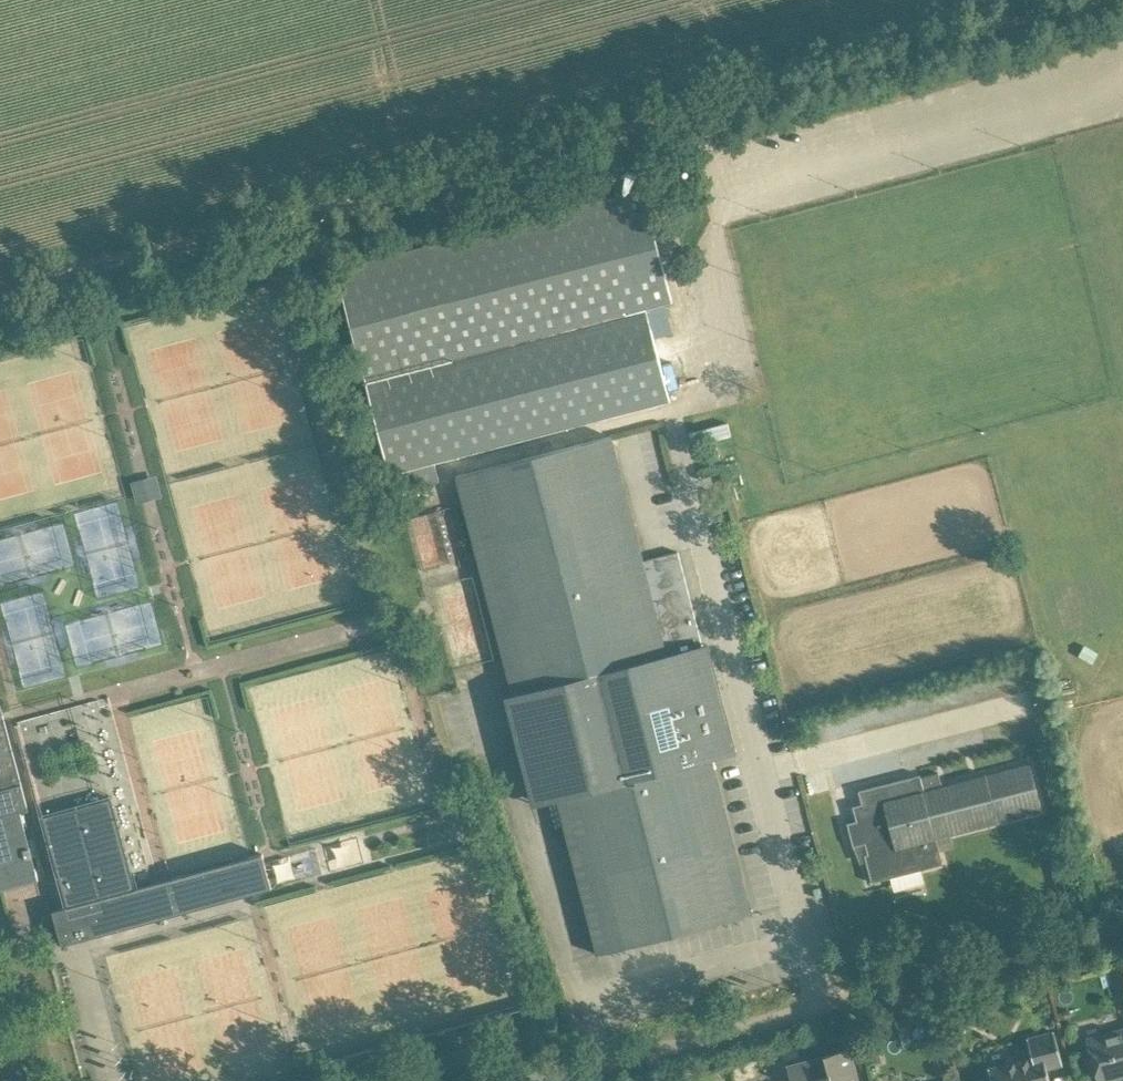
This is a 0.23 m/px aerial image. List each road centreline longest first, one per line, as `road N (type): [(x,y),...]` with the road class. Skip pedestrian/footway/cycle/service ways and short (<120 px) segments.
road 1 (unclassified): [(1122,84),(680,197),(728,383),(672,426),(820,1002)]
road 2 (track): [(0,285),(1078,0)]
road 3 (unclassified): [(543,1080),(820,1002)]

